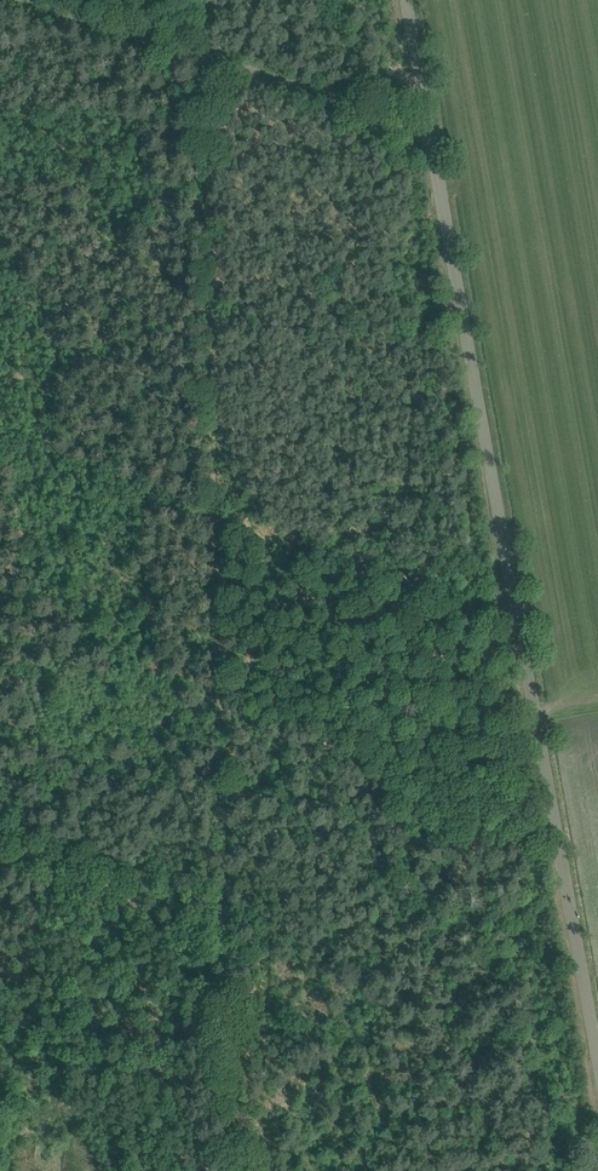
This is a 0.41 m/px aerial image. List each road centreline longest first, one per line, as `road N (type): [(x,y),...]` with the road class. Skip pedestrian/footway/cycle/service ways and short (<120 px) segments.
road 1 (track): [(242,1170),(209,67),(200,0)]
road 2 (unclassified): [(597,1063),(432,132)]
road 3 (unclassified): [(432,132),(35,0)]
road 4 (unclassified): [(432,132),(407,0)]

